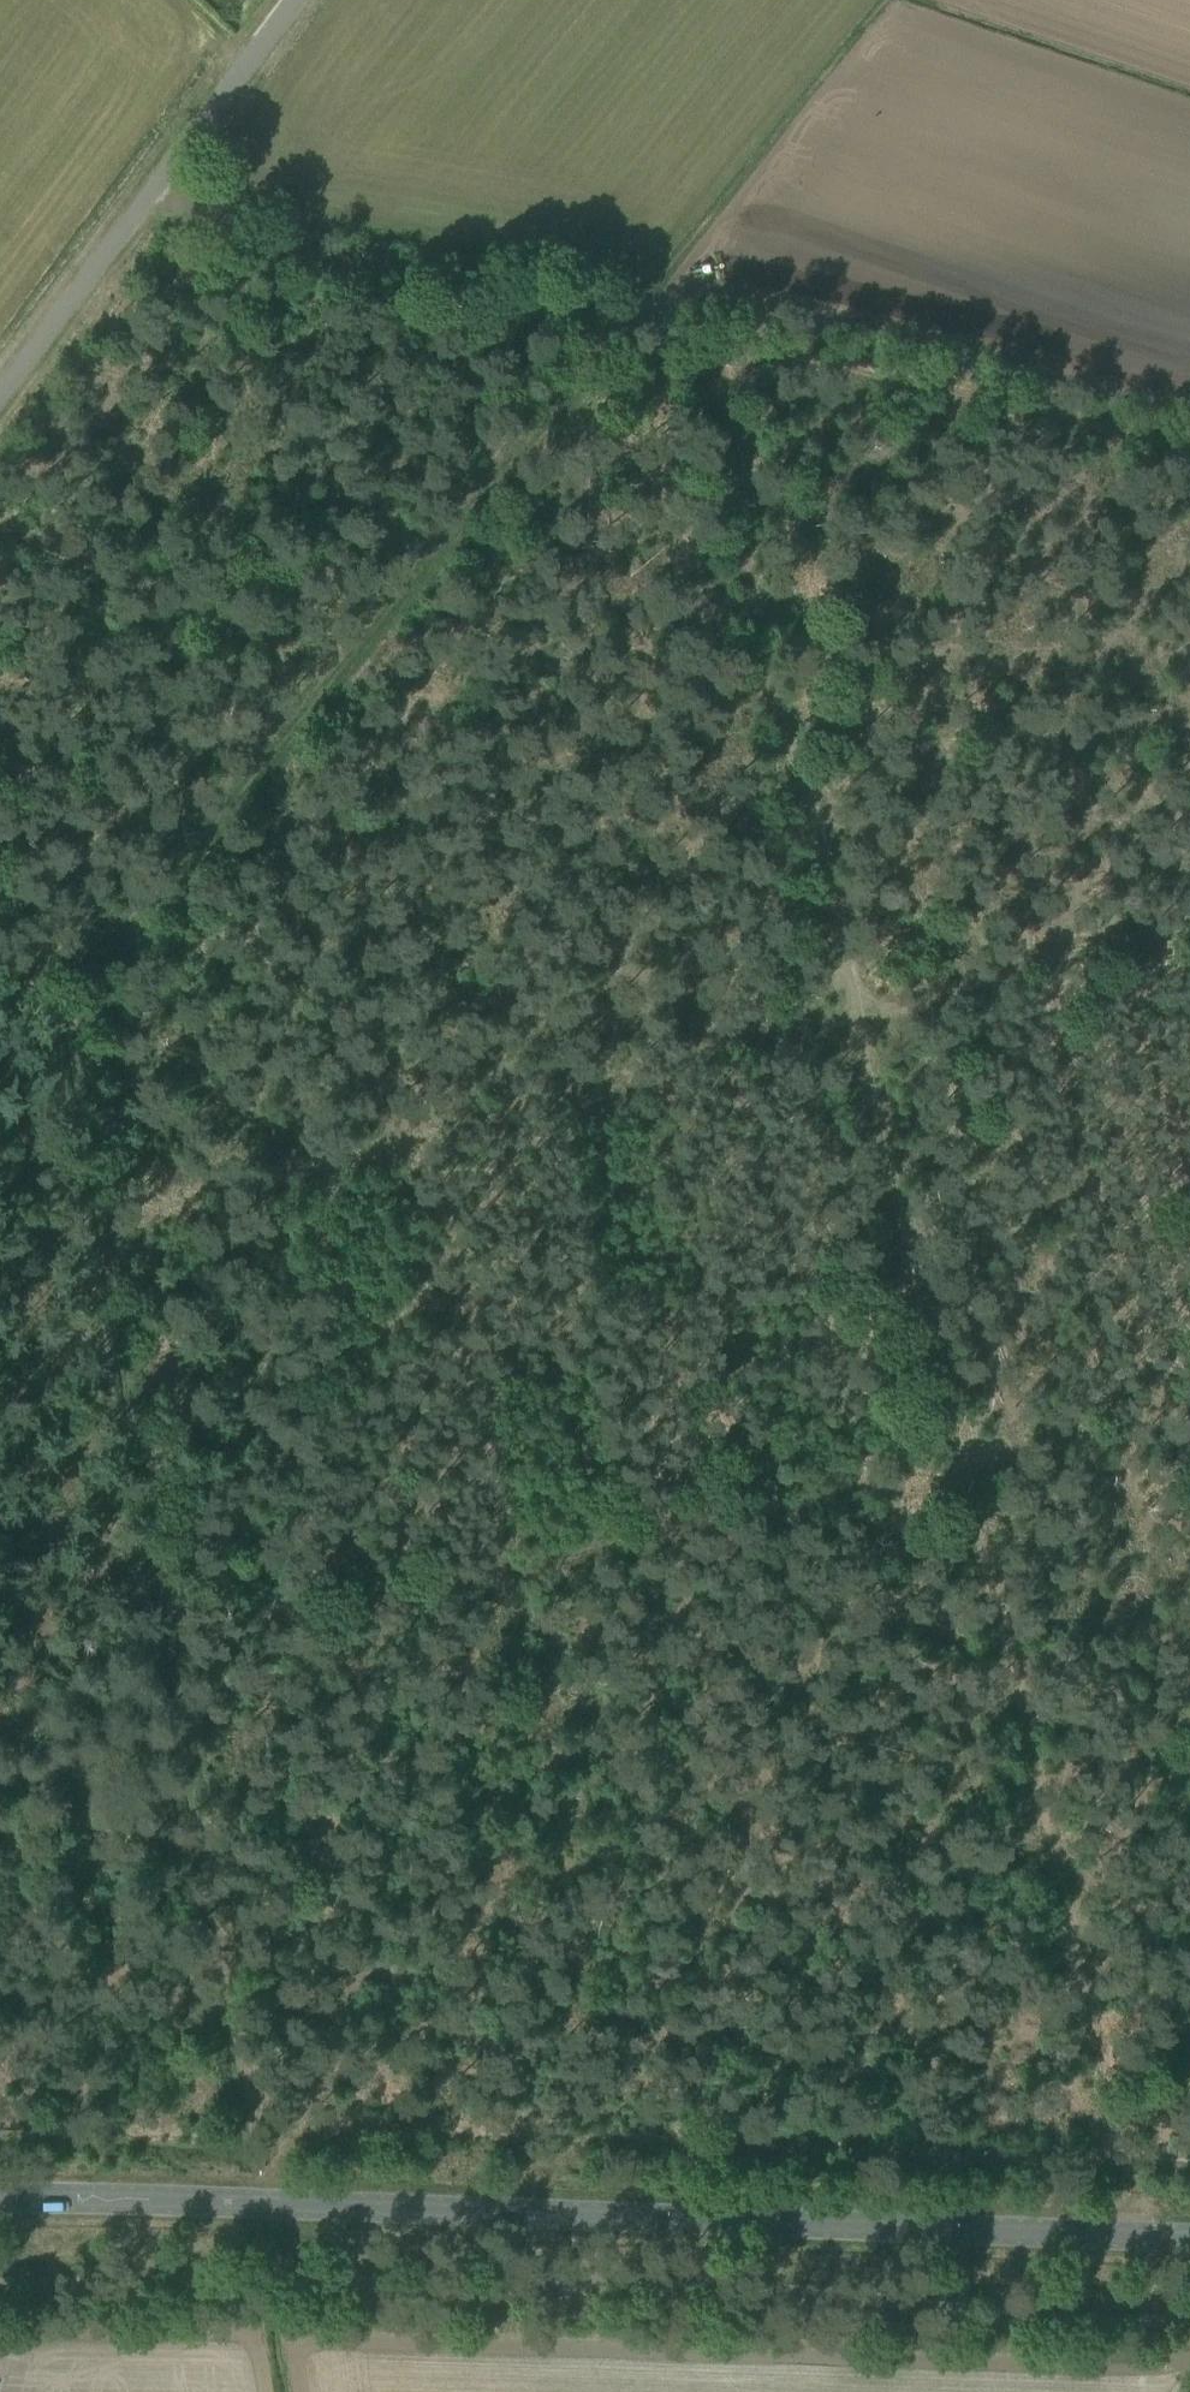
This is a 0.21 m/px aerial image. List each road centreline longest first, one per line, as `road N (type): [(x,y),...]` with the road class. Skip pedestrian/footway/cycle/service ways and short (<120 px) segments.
road 1 (tertiary): [(0,2203),(350,2207),(1189,2239)]
road 2 (unclassified): [(0,408),(301,0)]

